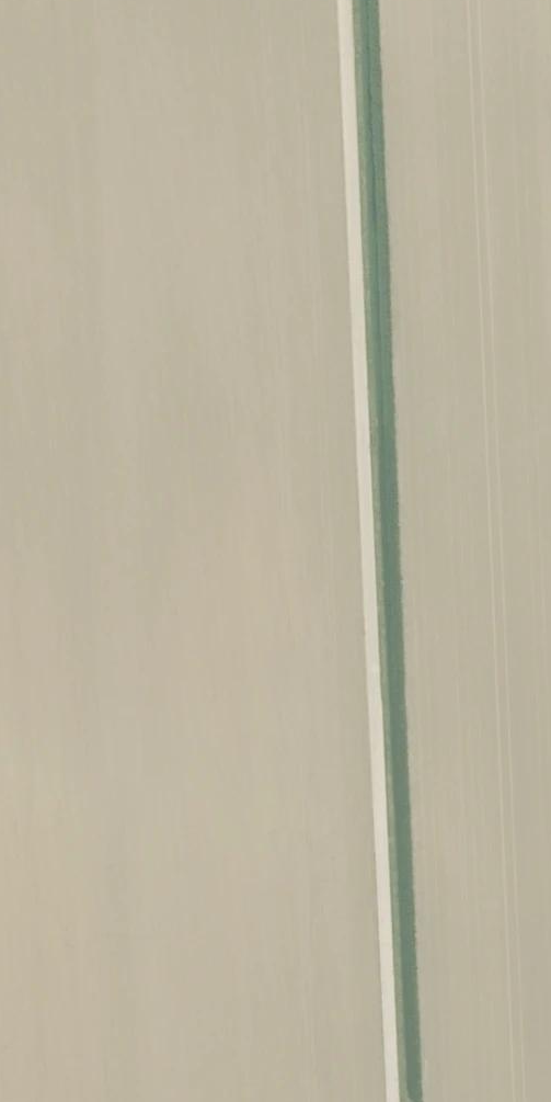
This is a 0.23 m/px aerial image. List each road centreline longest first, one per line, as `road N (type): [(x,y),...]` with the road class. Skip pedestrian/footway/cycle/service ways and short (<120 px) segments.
road 1 (track): [(399,1101),(356,0)]

